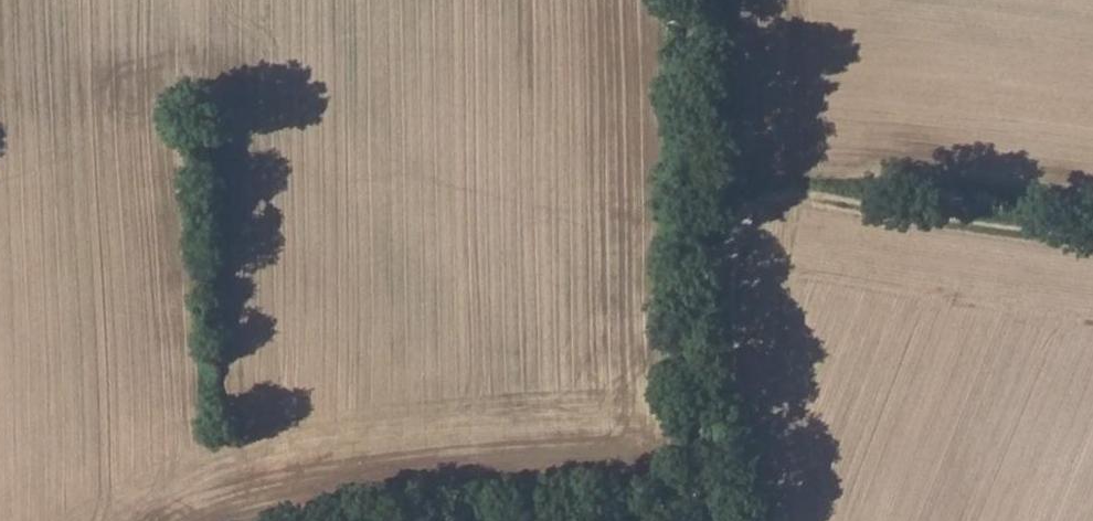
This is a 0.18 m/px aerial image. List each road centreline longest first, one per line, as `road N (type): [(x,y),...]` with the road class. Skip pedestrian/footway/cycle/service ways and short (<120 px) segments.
road 1 (track): [(697,235),(741,205),(1092,244)]

